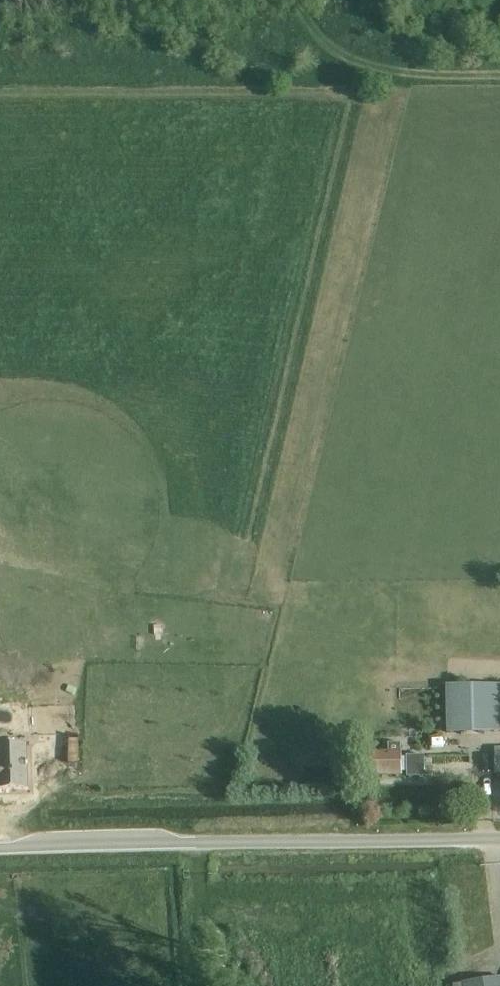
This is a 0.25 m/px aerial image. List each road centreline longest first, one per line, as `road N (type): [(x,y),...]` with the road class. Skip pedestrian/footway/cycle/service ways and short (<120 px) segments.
road 1 (unclassified): [(499,833),(0,852)]

